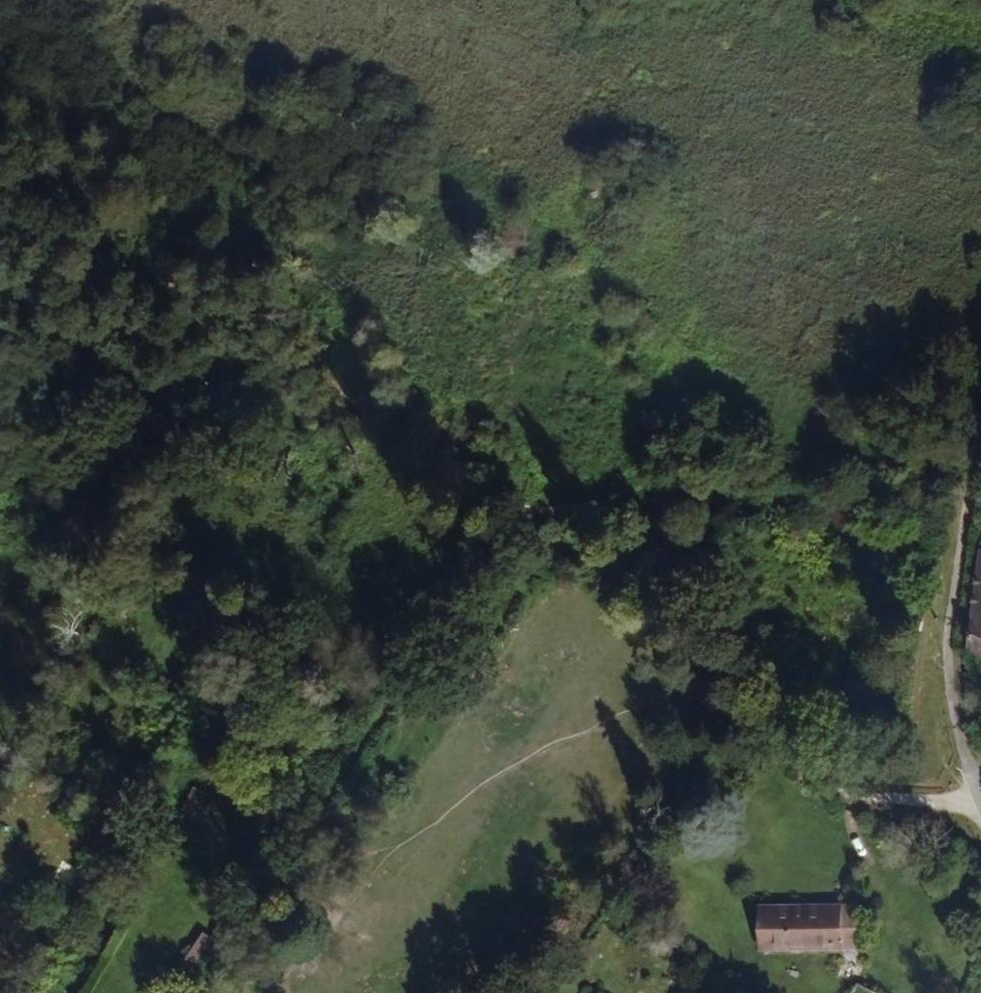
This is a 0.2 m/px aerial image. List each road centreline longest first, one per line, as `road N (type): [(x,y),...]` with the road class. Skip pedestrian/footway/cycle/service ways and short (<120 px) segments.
road 1 (track): [(980,791),(958,713),(950,634),(980,460)]

